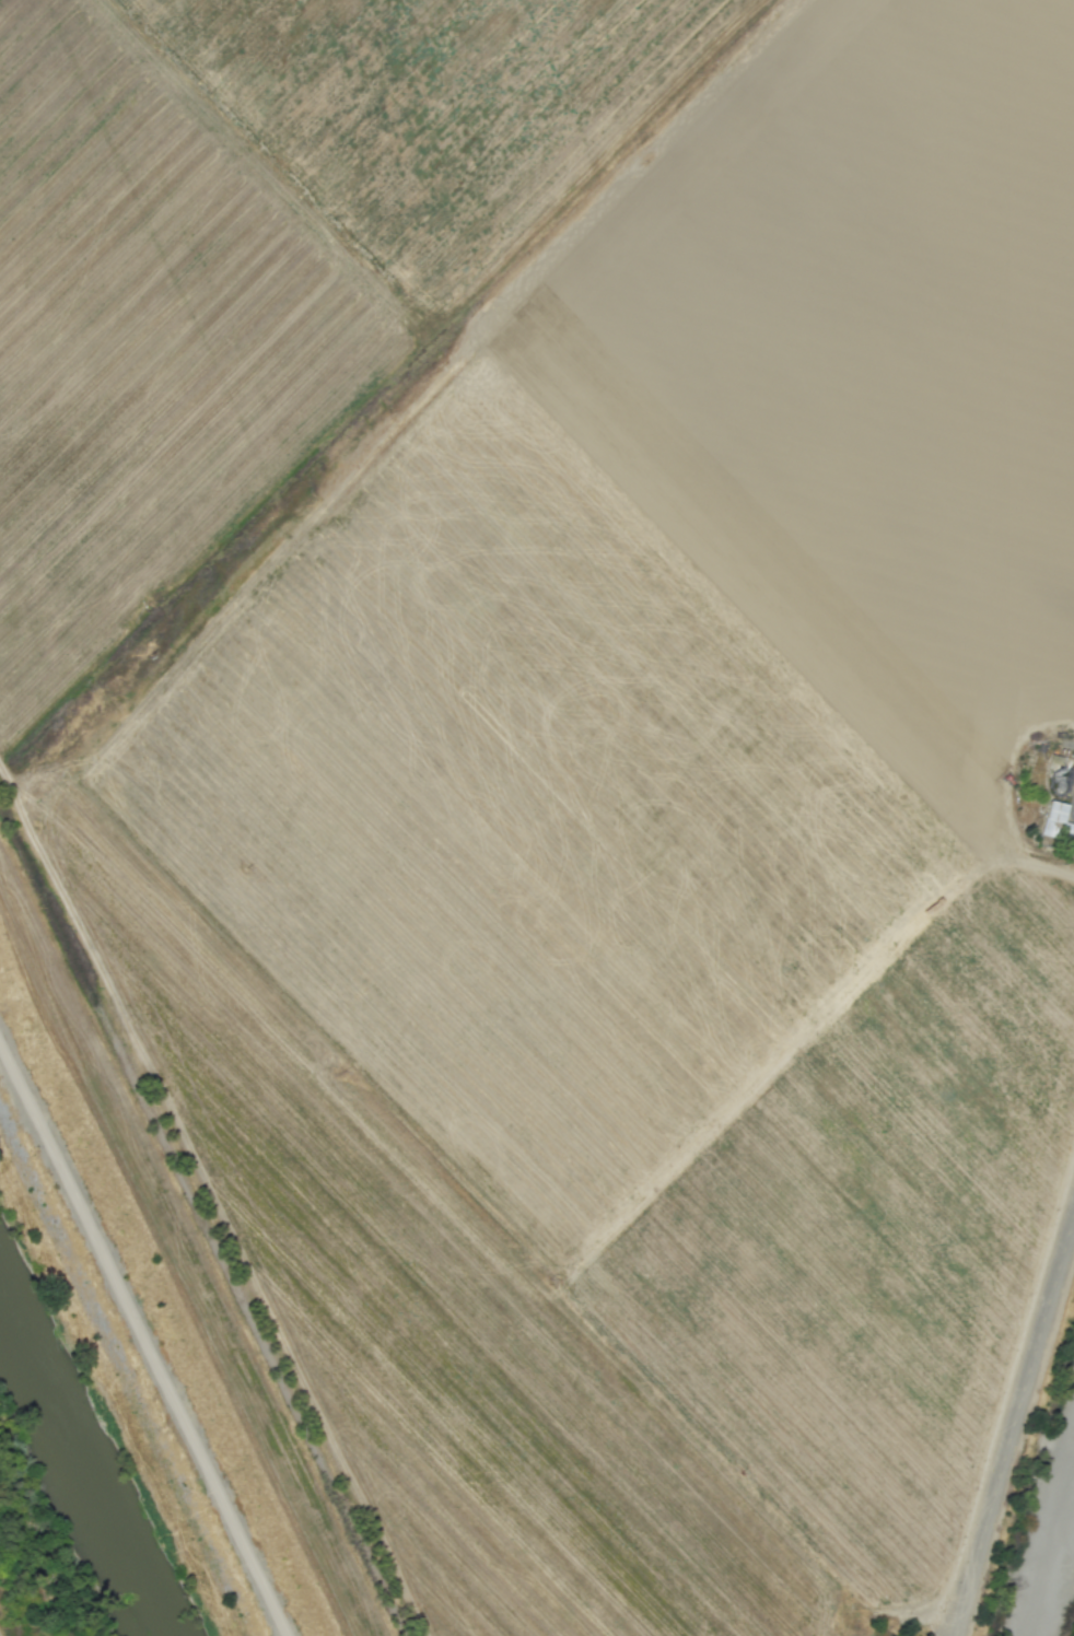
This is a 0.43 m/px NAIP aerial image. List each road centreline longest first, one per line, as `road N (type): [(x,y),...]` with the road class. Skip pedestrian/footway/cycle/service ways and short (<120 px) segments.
road 1 (residential): [(293,1635),(0,1014)]
road 2 (residential): [(959,1635),(1073,1236)]

